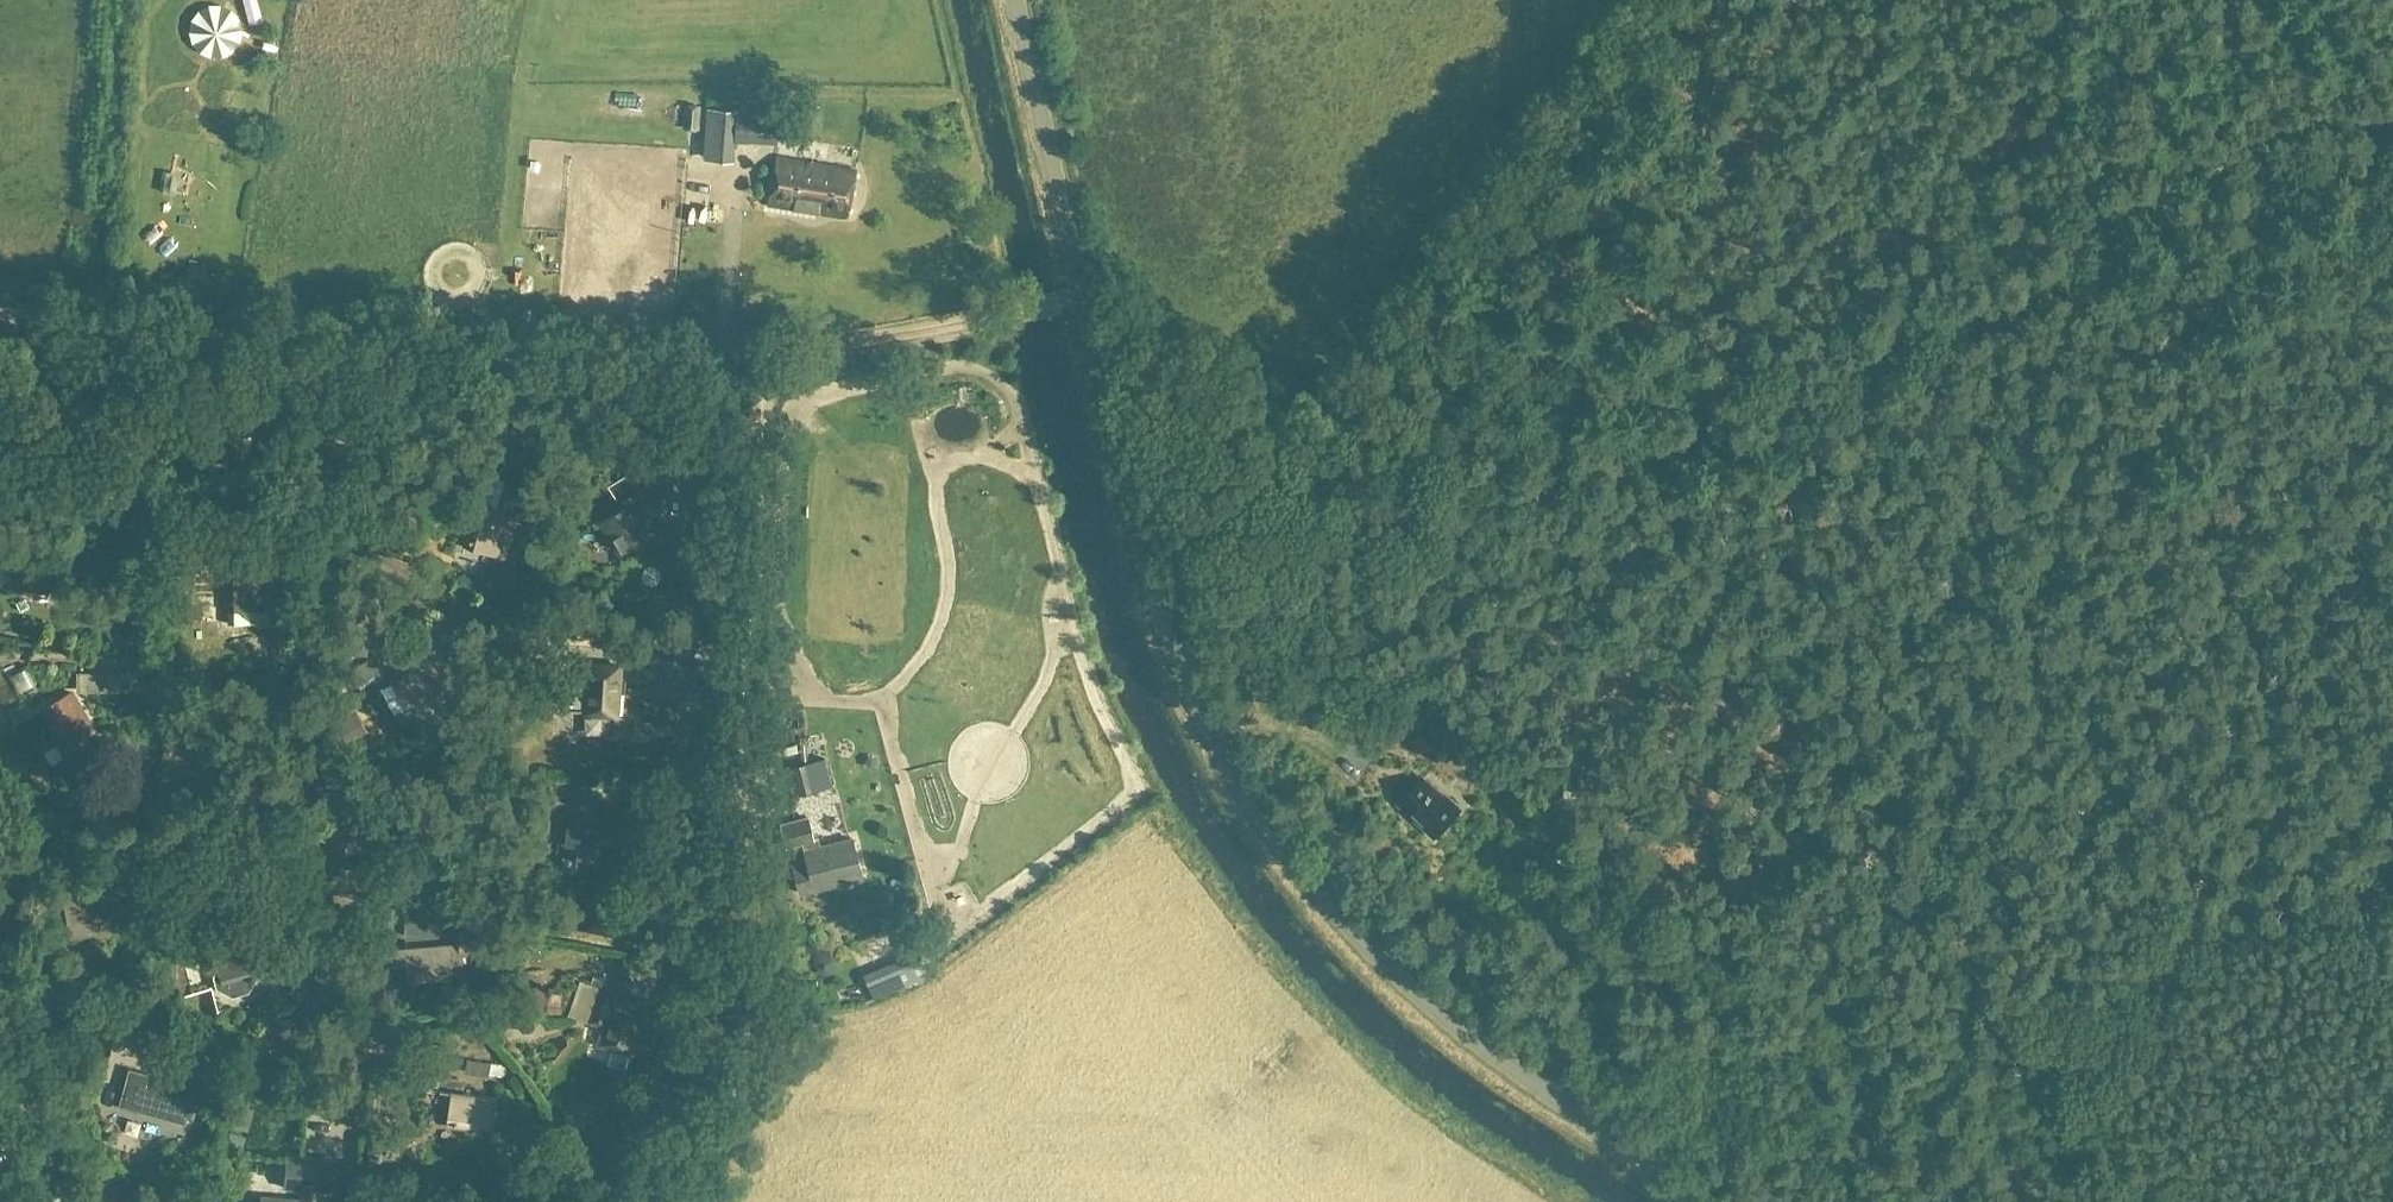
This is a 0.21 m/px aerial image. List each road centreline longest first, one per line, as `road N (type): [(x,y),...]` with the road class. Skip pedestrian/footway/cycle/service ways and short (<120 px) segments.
road 1 (unclassified): [(1682,1201),(1634,1156),(1395,976),(1281,846),(1238,781),(1175,651),(1147,574),(1081,295)]
road 2 (track): [(1013,311),(707,363),(576,370),(479,369),(164,337),(0,311)]
road 3 (unclassified): [(764,354),(761,535),(738,741),(757,982),(746,1045),(692,1201)]
road 4 (track): [(1739,443),(1536,507),(1437,520),(1369,501),(1090,331)]
road 5 (track): [(1739,443),(1811,425),(1819,399),(1810,377),(1674,312),(1536,224)]
road 6 (unclassified): [(1081,295),(1013,0)]

